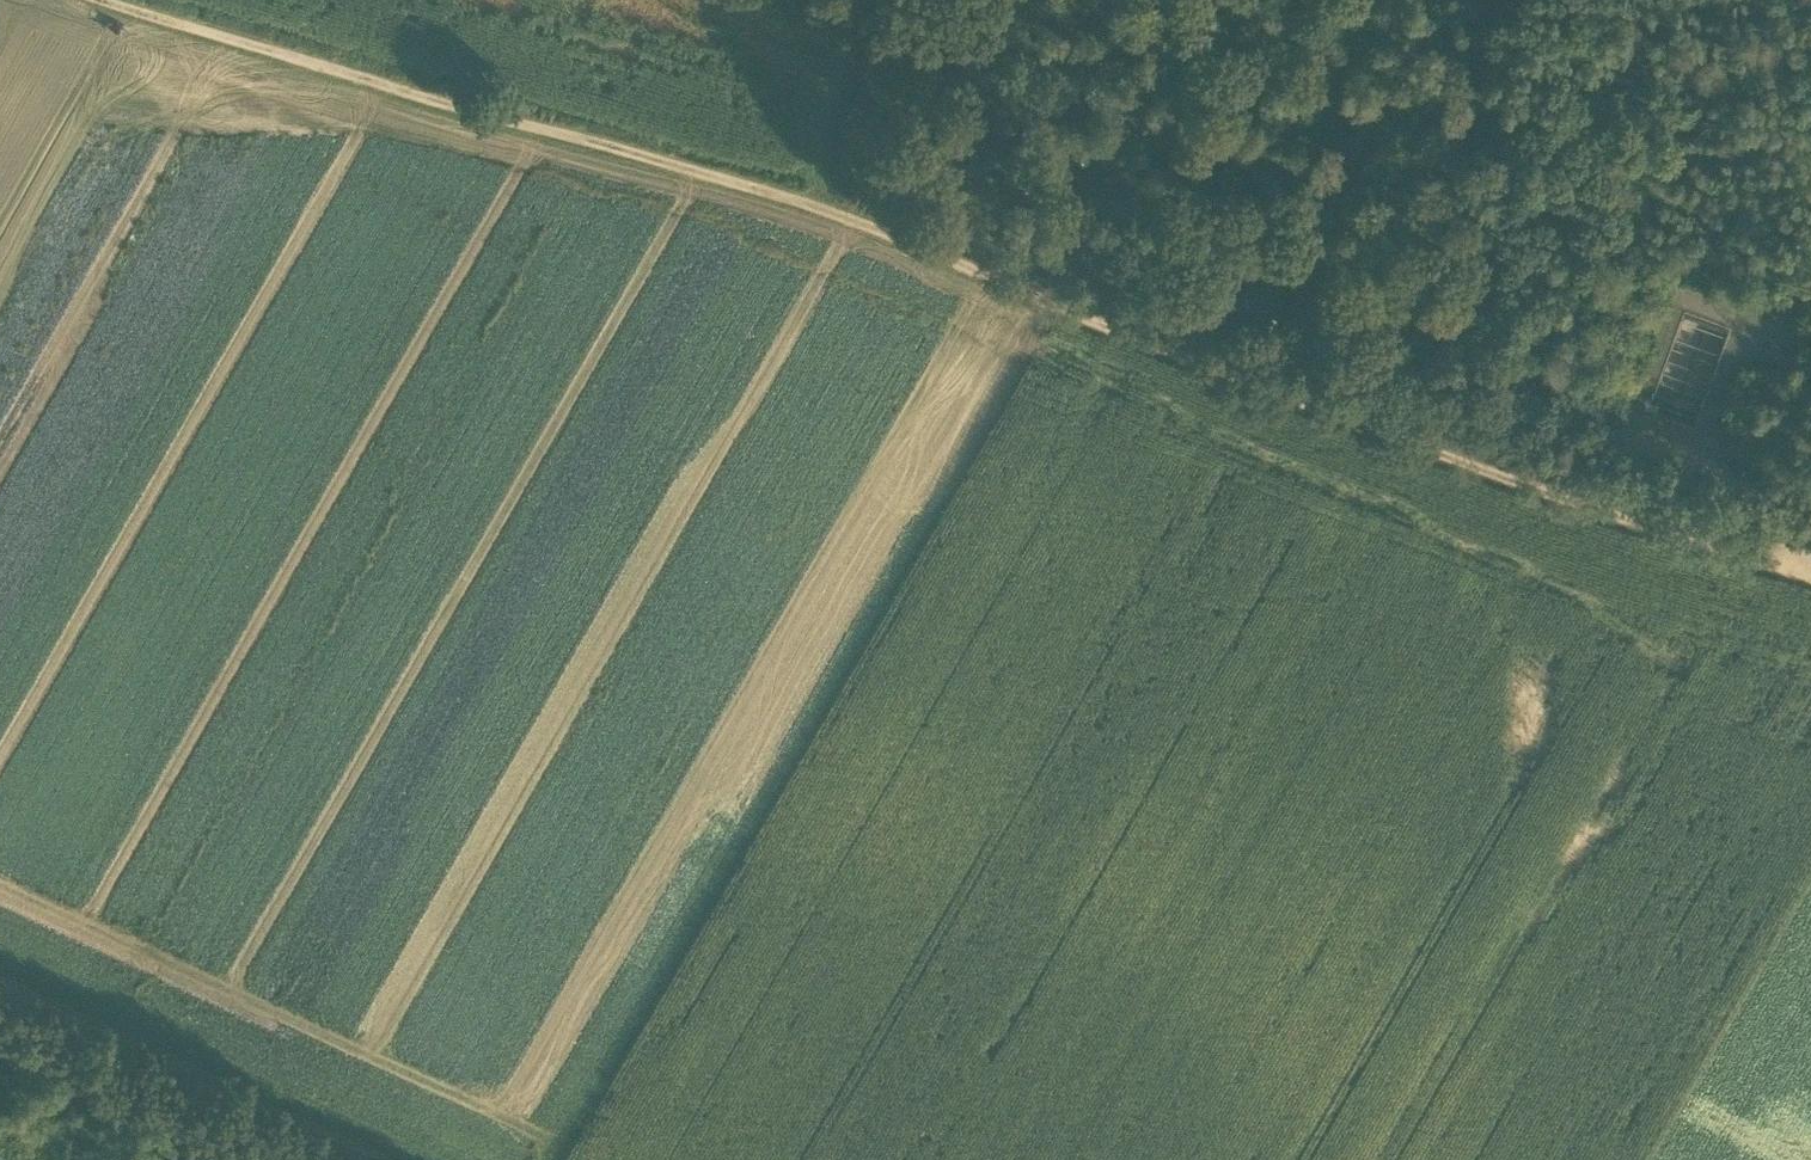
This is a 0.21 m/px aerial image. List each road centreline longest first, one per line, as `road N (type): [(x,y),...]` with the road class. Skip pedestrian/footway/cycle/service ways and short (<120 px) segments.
road 1 (track): [(1810,577),(1705,548),(1075,315),(838,213),(100,0)]

